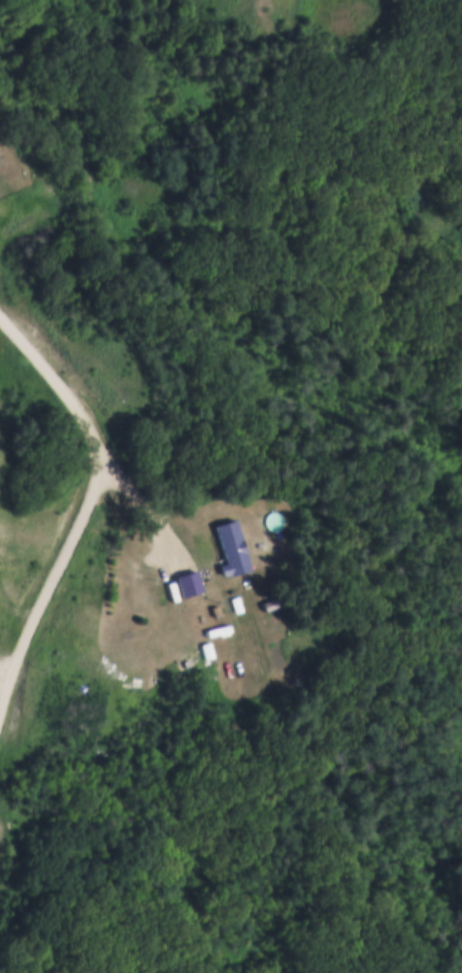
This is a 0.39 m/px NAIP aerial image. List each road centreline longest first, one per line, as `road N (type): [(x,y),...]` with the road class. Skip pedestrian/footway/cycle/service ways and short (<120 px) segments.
road 1 (residential): [(0,320),(62,388),(106,458),(104,483),(9,658),(0,698)]

